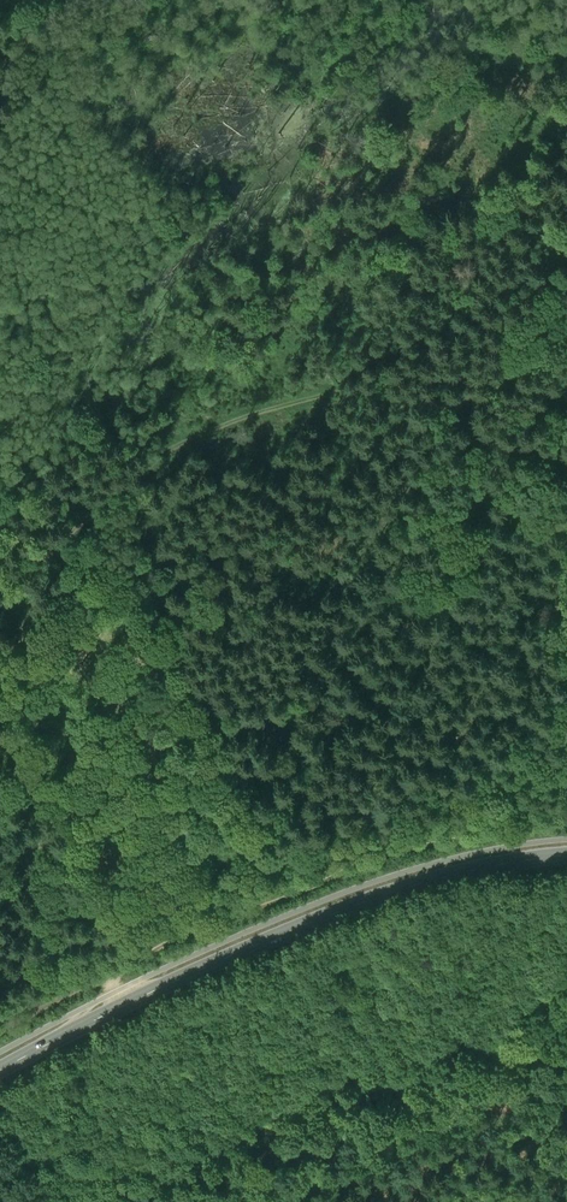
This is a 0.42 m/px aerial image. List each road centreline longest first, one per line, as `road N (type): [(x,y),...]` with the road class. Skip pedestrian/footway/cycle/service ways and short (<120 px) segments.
road 1 (track): [(0,604),(160,454),(226,423),(348,391),(382,392),(442,406),(488,441),(566,450)]
road 2 (track): [(0,1027),(147,940),(389,852),(566,809)]
road 3 (secondary): [(0,1070),(233,955),(373,899),(471,870),(566,855)]

